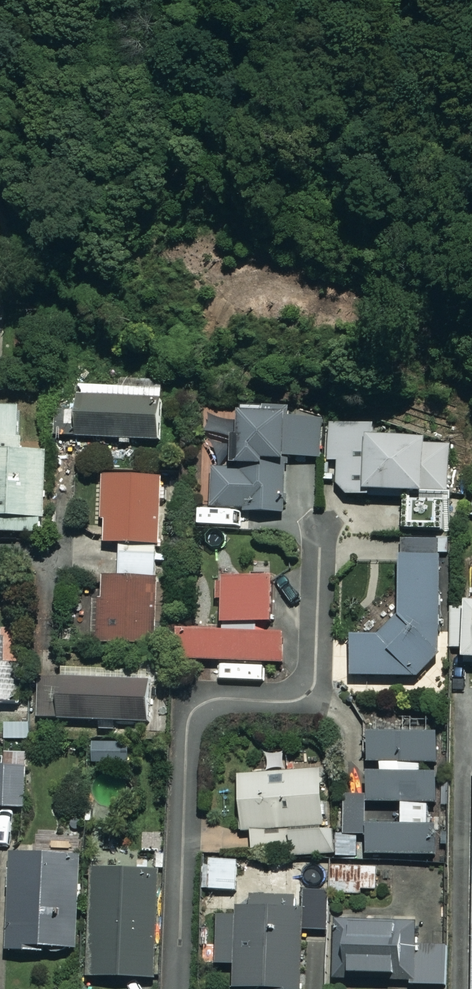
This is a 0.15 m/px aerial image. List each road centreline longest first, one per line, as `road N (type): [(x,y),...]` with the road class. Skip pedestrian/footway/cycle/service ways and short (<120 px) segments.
road 1 (residential): [(321,526),(317,683),(310,695),(210,697),(188,723),(178,988)]

